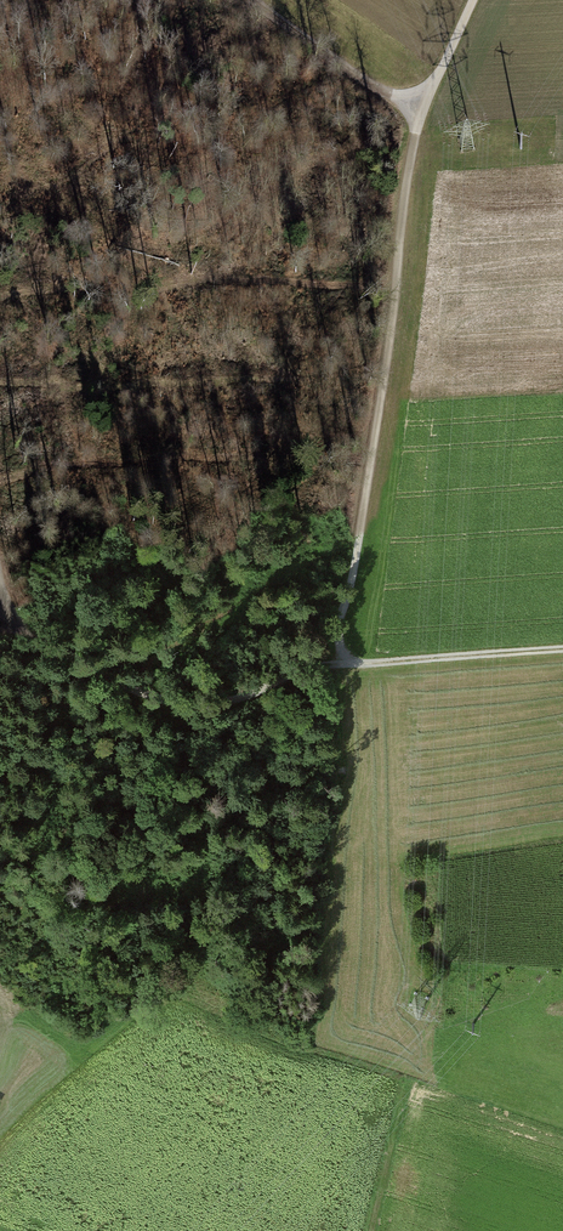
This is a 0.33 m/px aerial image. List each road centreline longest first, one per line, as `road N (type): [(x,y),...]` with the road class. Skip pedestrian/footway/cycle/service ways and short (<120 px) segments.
road 1 (track): [(419,105),(367,488),(334,622),(348,664)]
road 2 (track): [(0,607),(120,686),(187,706),(234,700),(306,667),(334,622)]
road 3 (track): [(475,0),(419,105),(262,0)]
road 4 (track): [(348,664),(562,651)]
road 5 (track): [(365,1230),(398,1082)]

